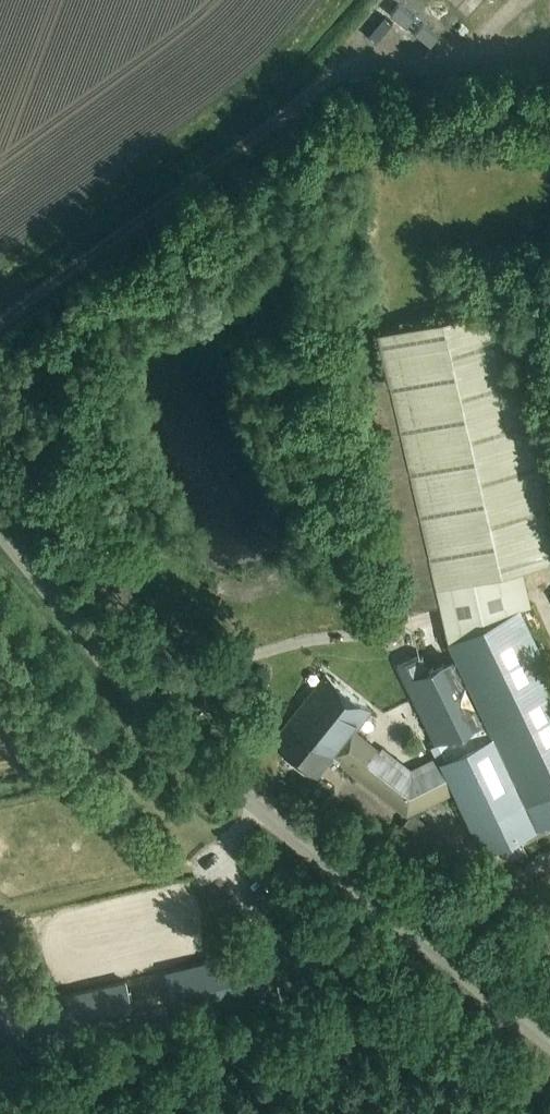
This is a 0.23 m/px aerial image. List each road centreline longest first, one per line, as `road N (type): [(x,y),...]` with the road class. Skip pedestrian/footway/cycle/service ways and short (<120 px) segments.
road 1 (unclassified): [(0,530),(157,722),(549,1045)]
road 2 (track): [(0,278),(278,70),(341,0)]

